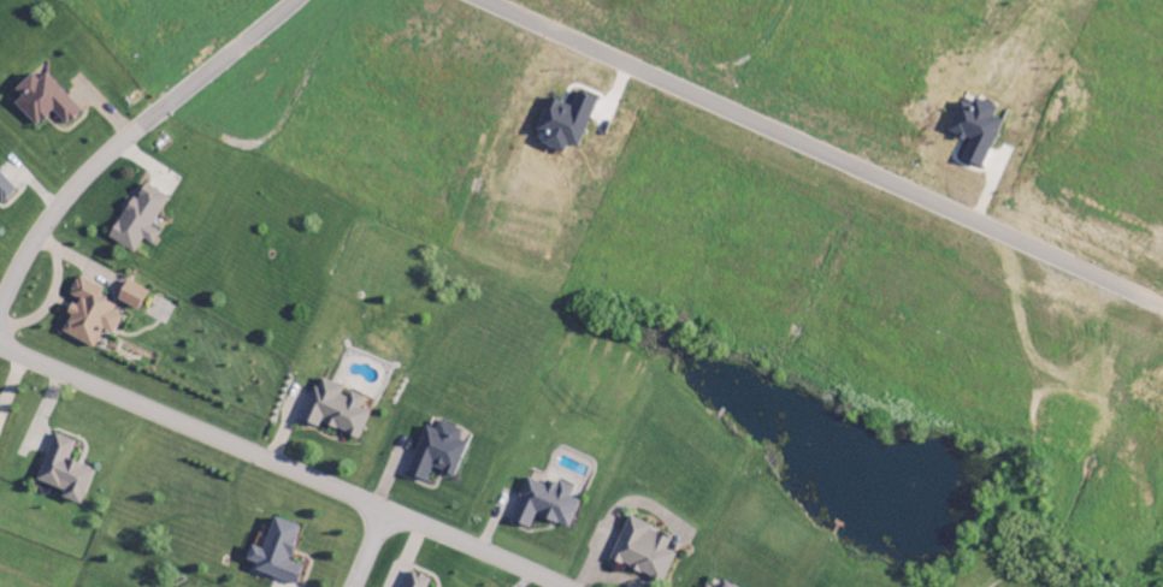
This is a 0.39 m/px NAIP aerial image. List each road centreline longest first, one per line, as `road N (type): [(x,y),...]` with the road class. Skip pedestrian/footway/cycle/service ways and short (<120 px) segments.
road 1 (residential): [(476,0),(1162,308)]
road 2 (residential): [(563,586),(0,346)]
road 3 (residential): [(0,302),(52,213),(148,120)]
road 4 (residential): [(148,120),(295,0)]

